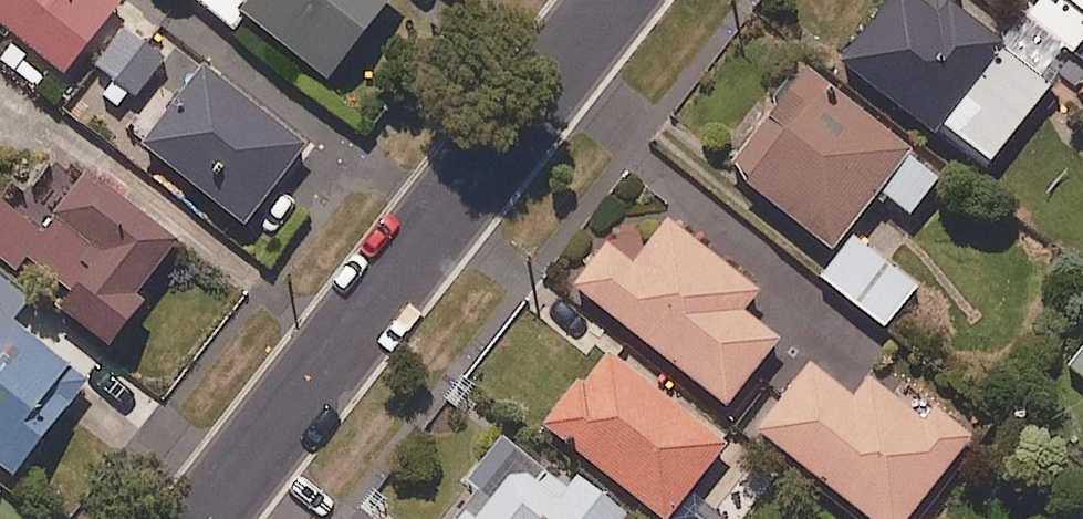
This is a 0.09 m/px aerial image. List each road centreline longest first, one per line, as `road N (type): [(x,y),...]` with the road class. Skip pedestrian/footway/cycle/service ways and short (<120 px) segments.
road 1 (residential): [(208,518),(614,0)]

